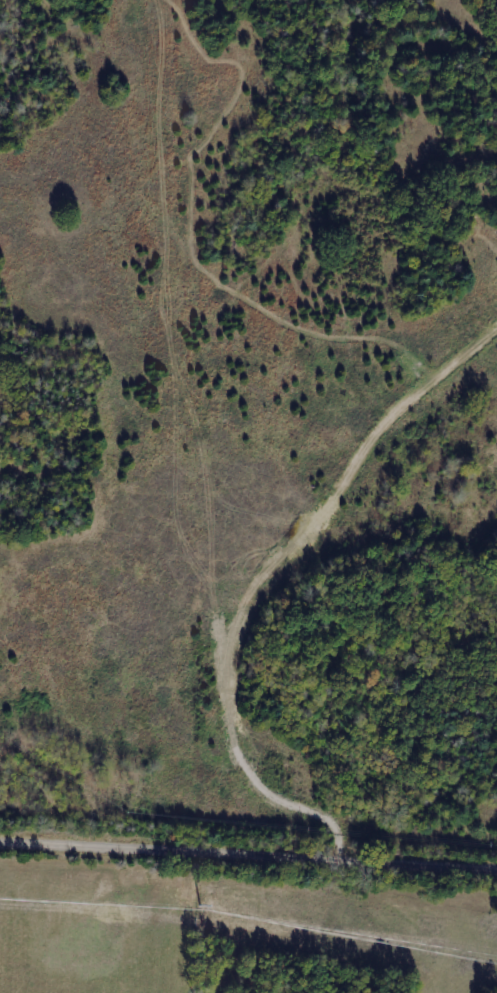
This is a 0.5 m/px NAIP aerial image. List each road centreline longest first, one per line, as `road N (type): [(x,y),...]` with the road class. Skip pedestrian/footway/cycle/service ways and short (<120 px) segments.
road 1 (residential): [(496,859),(276,838),(0,838)]

